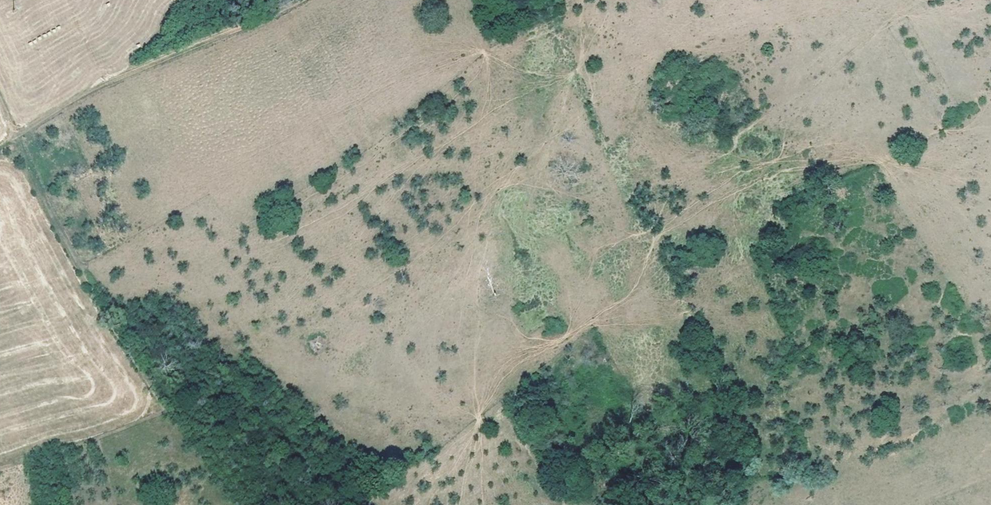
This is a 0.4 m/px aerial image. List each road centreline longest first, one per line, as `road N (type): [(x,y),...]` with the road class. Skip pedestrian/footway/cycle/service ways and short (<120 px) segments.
road 1 (track): [(333,497),(432,440),(572,336),(748,256),(786,223),(779,204),(937,121),(990,79)]
road 2 (track): [(340,504),(242,421),(196,394),(163,398),(70,255),(0,99)]
road 3 (track): [(751,504),(714,378),(600,139),(551,0)]
road 4 (track): [(286,0),(96,72),(0,137)]

